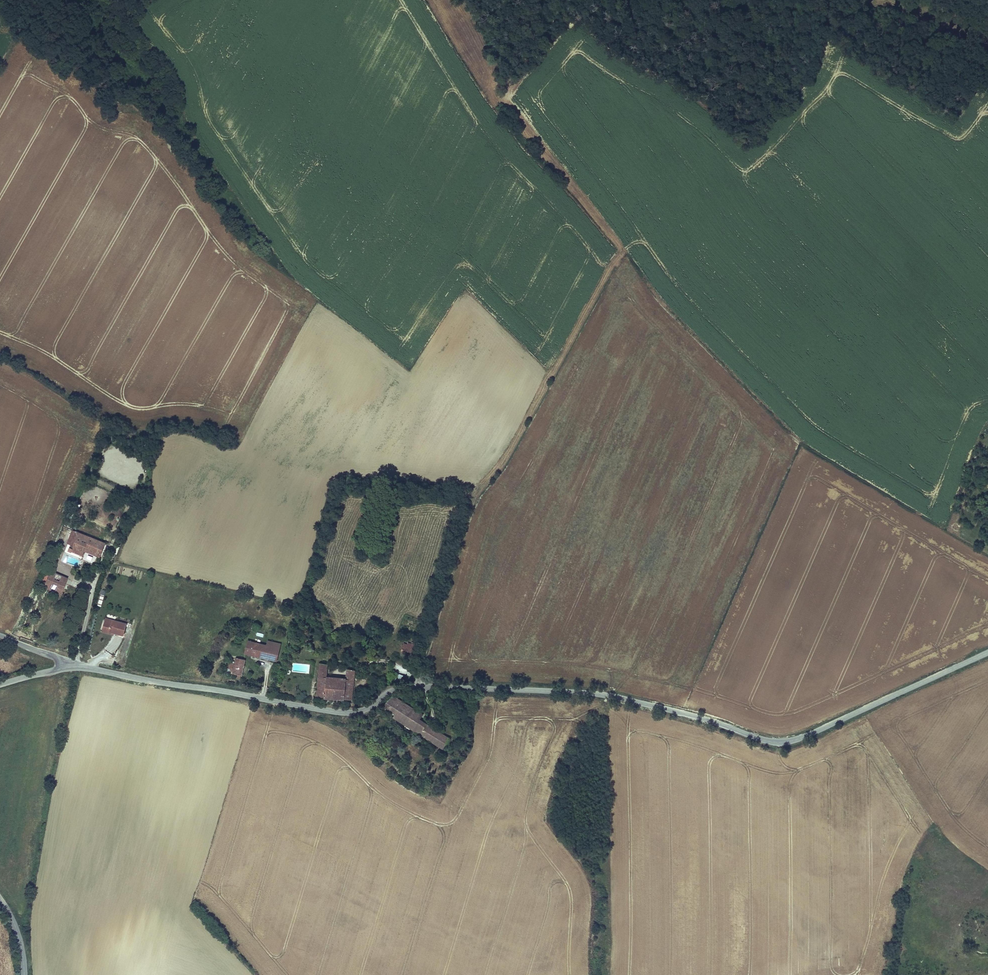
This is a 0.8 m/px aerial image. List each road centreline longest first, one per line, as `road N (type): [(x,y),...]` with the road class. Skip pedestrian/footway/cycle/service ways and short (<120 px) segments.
road 1 (tertiary): [(65,668),(352,713),(403,688),(590,694),(778,743),(987,653)]
road 2 (track): [(621,252),(498,468),(466,498),(411,667),(420,687)]

